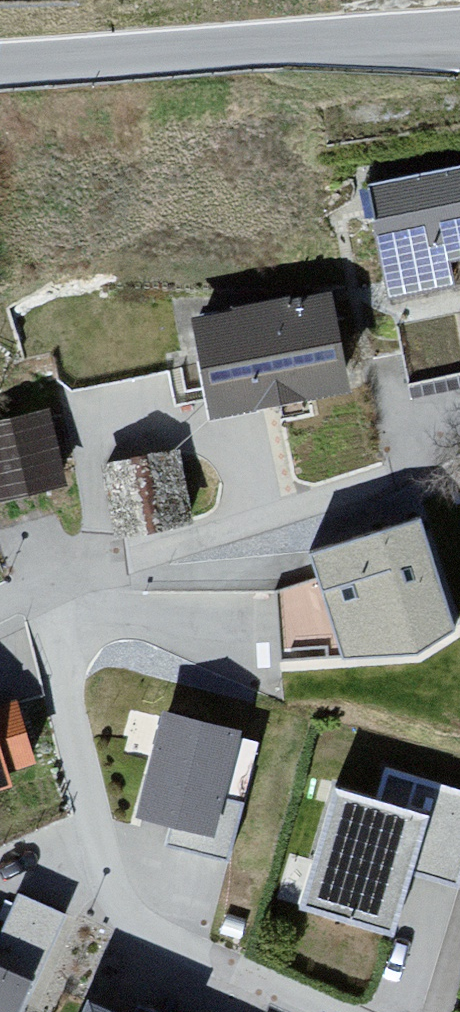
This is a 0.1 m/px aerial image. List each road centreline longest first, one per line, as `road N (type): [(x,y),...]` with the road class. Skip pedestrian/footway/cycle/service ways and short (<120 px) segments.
road 1 (residential): [(70,601),(65,692),(106,880),(128,916),(169,948),(325,1011)]
road 2 (tertiary): [(459,34),(0,64)]
road 3 (residential): [(70,601),(129,564),(401,475),(416,424),(459,412)]

